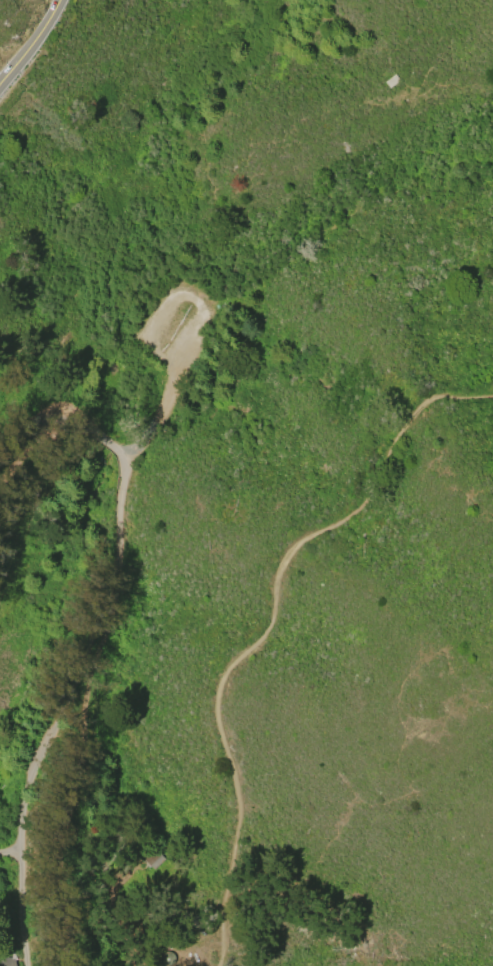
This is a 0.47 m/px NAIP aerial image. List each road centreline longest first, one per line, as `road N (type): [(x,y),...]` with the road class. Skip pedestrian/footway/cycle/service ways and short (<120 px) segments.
road 1 (track): [(209,965),(227,893),(234,788),(216,697),(233,655),(268,623),(276,571),(293,546),(363,507),(420,418),(444,398),(492,395)]
road 2 (residential): [(29,965),(27,787),(98,645),(119,556)]
road 3 (track): [(71,711),(120,943),(137,965)]
road 4 (residential): [(119,556),(124,467),(109,444),(38,441),(0,480)]
road 5 (track): [(55,436),(0,588)]

